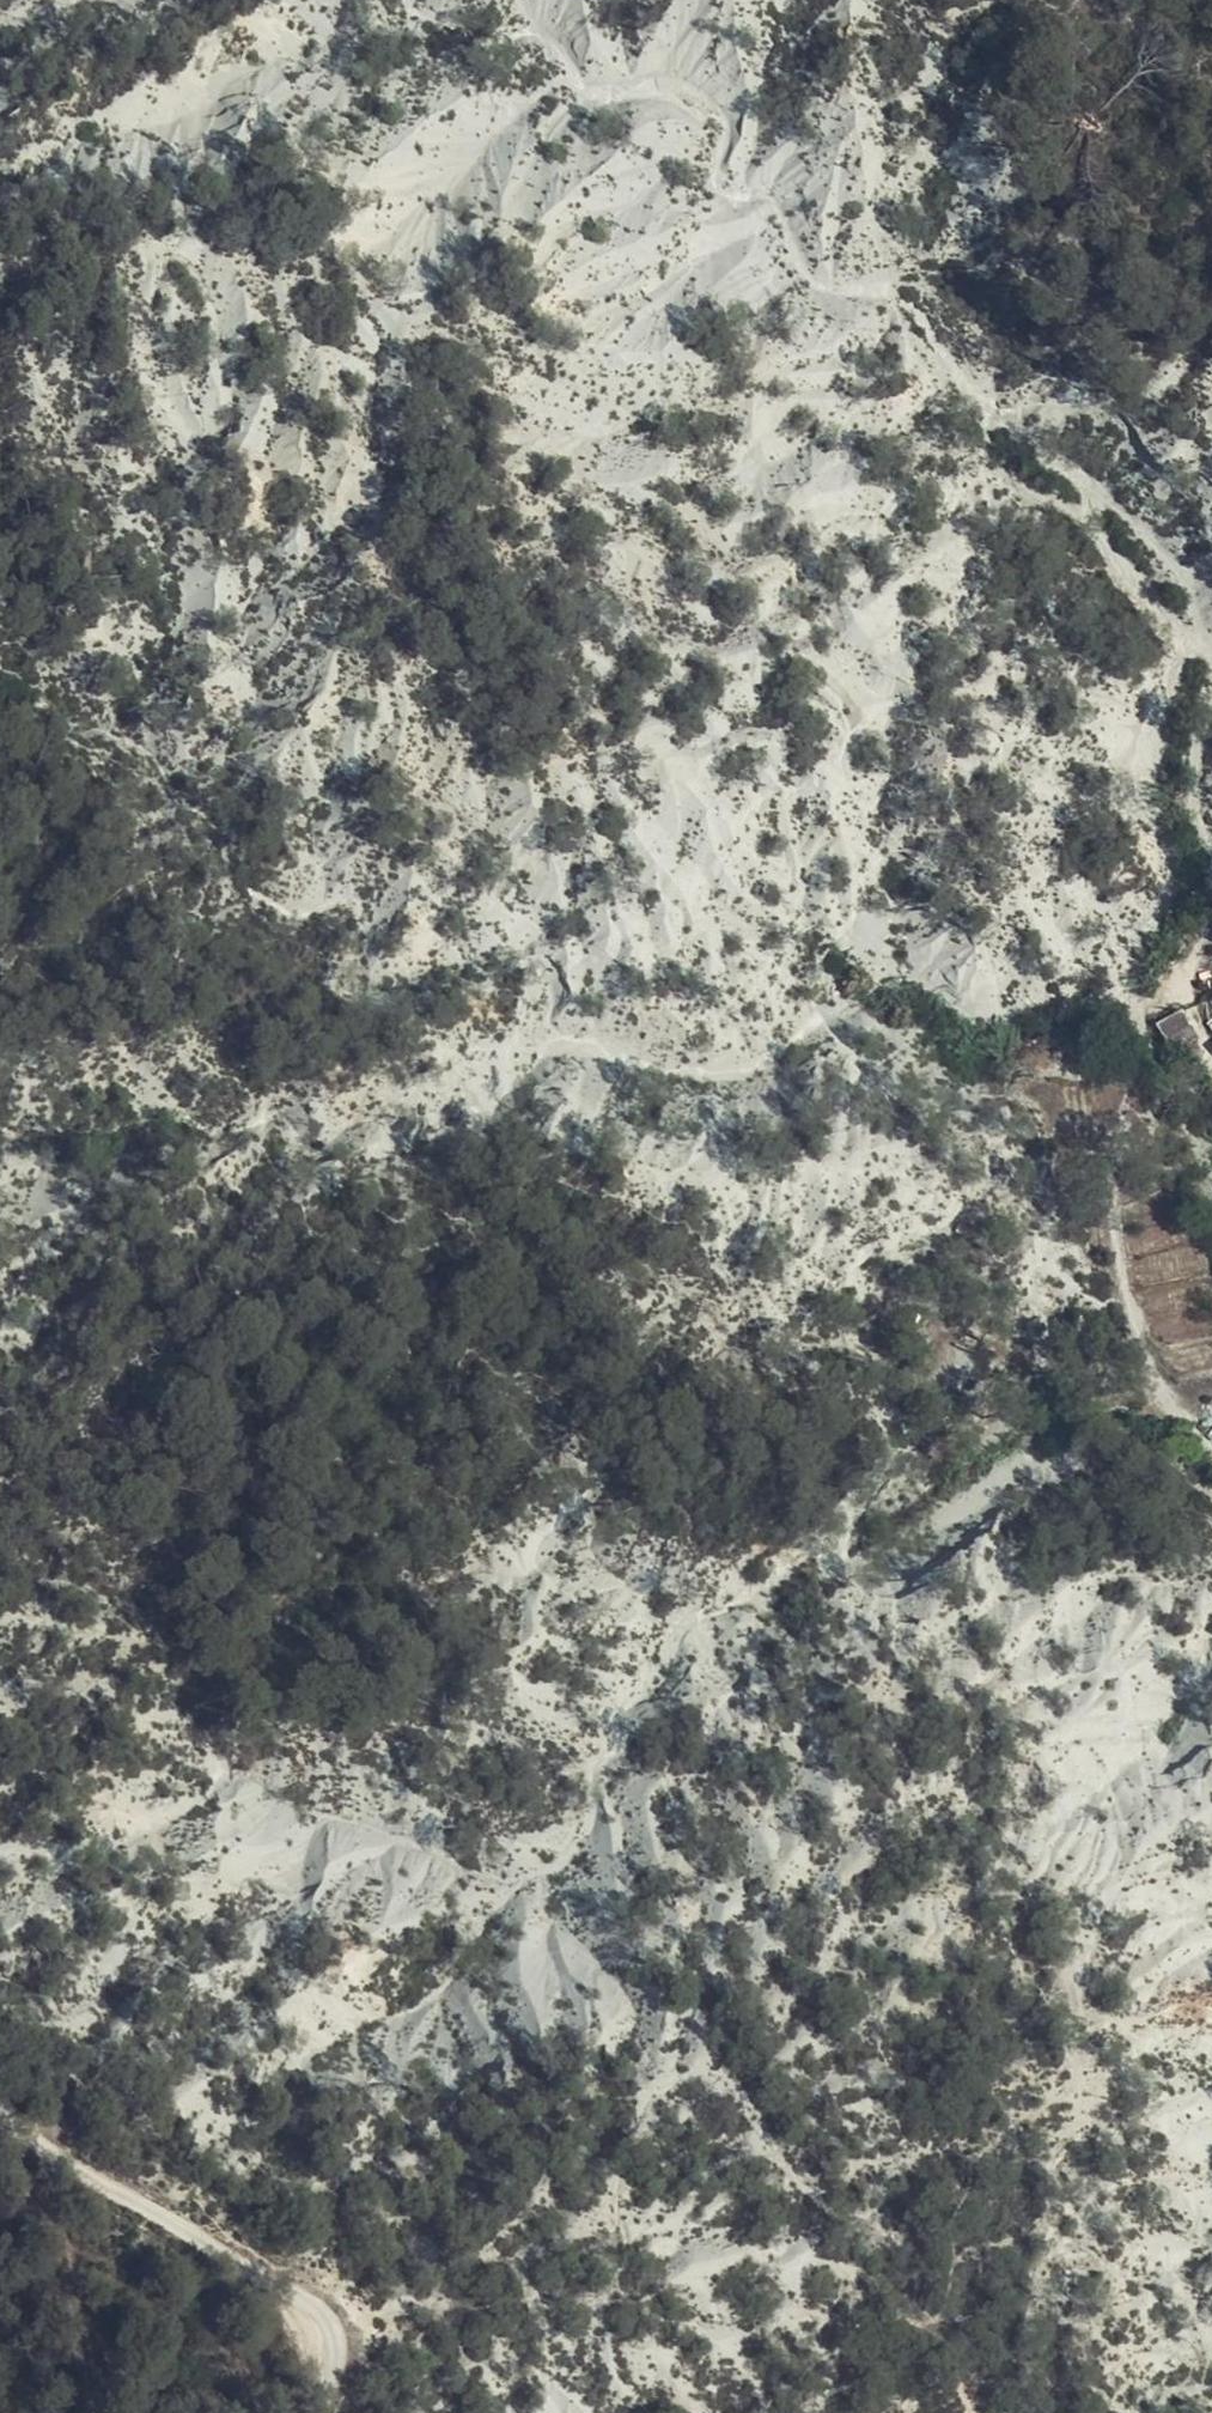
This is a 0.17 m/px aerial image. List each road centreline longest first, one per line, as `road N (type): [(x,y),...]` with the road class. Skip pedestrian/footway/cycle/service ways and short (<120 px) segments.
road 1 (unclassified): [(315,2412),(335,2344),(309,2310),(89,2183),(0,2111)]
road 2 (track): [(1211,1446),(1175,1401),(1143,1333),(1109,1165)]

